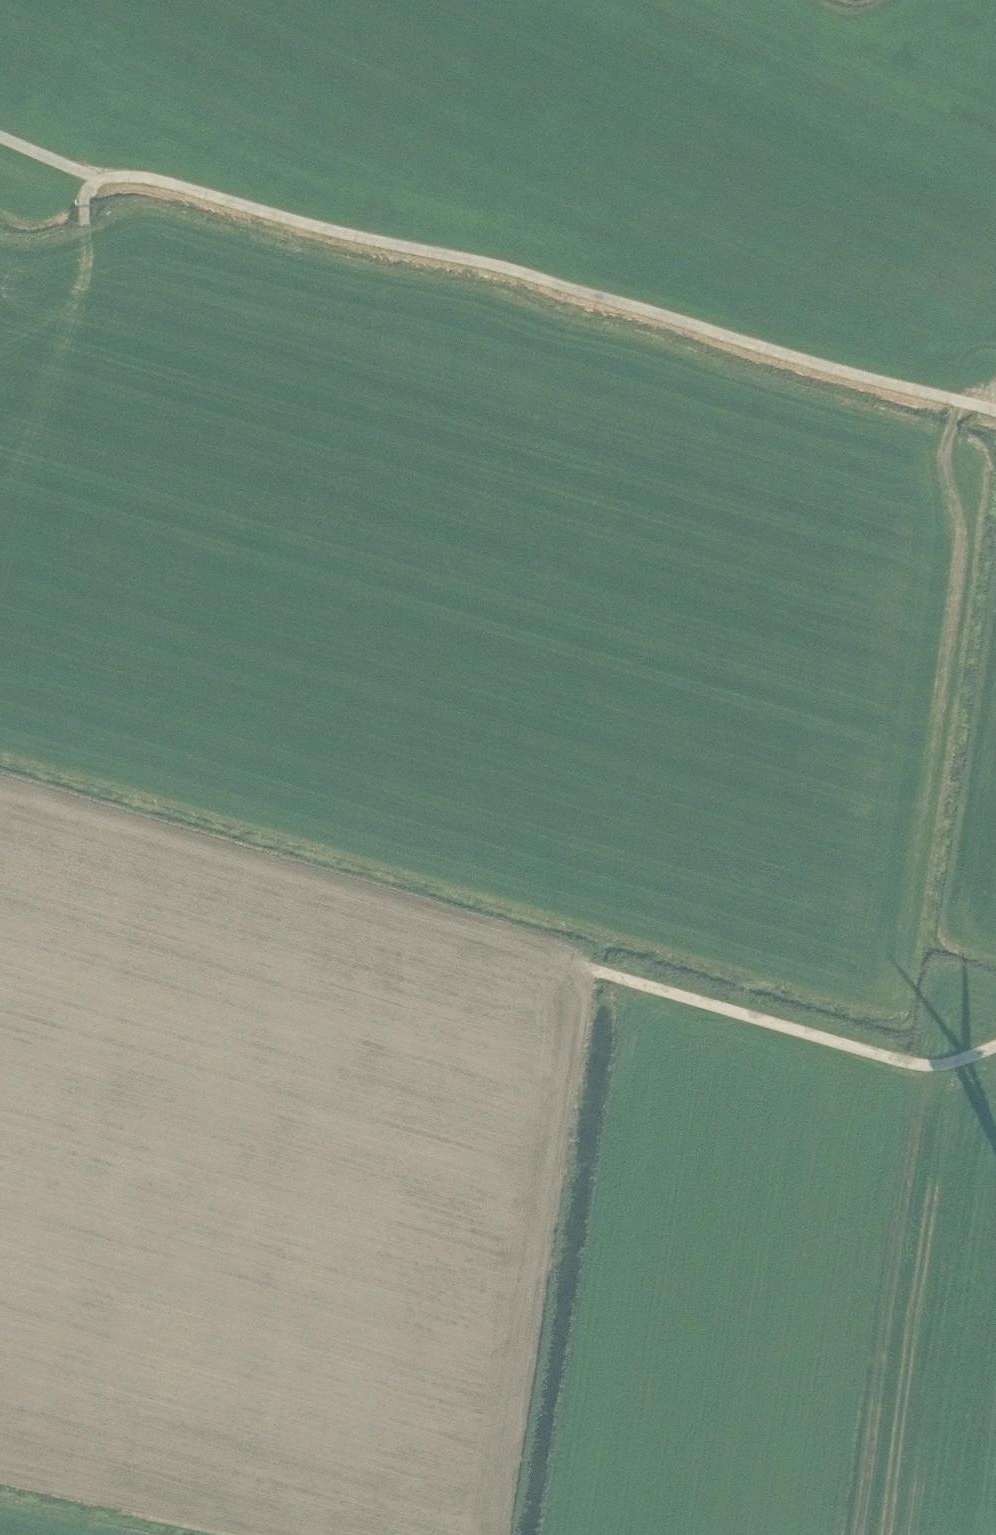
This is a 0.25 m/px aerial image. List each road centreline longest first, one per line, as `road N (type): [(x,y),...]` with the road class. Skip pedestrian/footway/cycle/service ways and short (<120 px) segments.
road 1 (track): [(0,140),(88,178),(142,182),(397,251),(515,274),(995,417)]
road 2 (track): [(577,969),(906,1067),(935,1070),(995,1051)]

